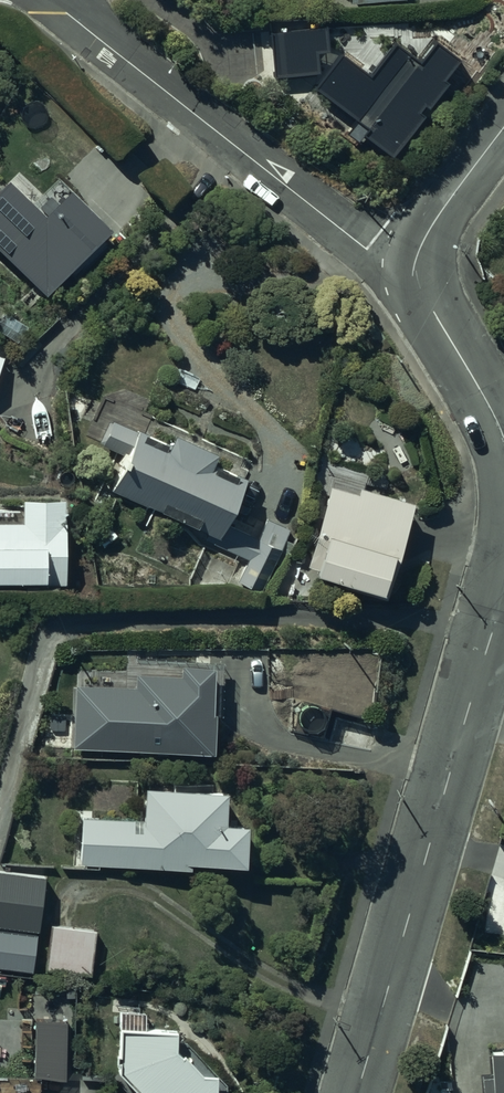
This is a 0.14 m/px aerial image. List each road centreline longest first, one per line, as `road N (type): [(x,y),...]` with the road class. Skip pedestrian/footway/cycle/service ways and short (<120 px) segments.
road 1 (unclassified): [(503,578),(357,1092)]
road 2 (residential): [(59,0),(367,249),(416,272)]
road 3 (unclassified): [(416,272),(503,436)]
road 4 (tertiary): [(503,128),(447,203),(416,272)]

